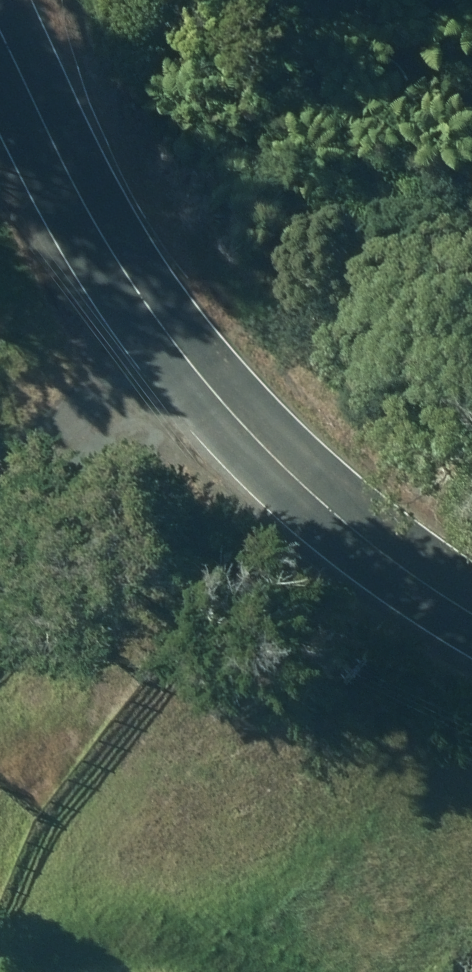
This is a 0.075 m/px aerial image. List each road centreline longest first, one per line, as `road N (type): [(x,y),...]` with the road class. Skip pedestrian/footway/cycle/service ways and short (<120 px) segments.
road 1 (tertiary): [(471,613),(373,548),(210,387),(115,260),(0,33)]
road 2 (track): [(0,608),(210,387)]
road 3 (track): [(163,326),(0,494)]

